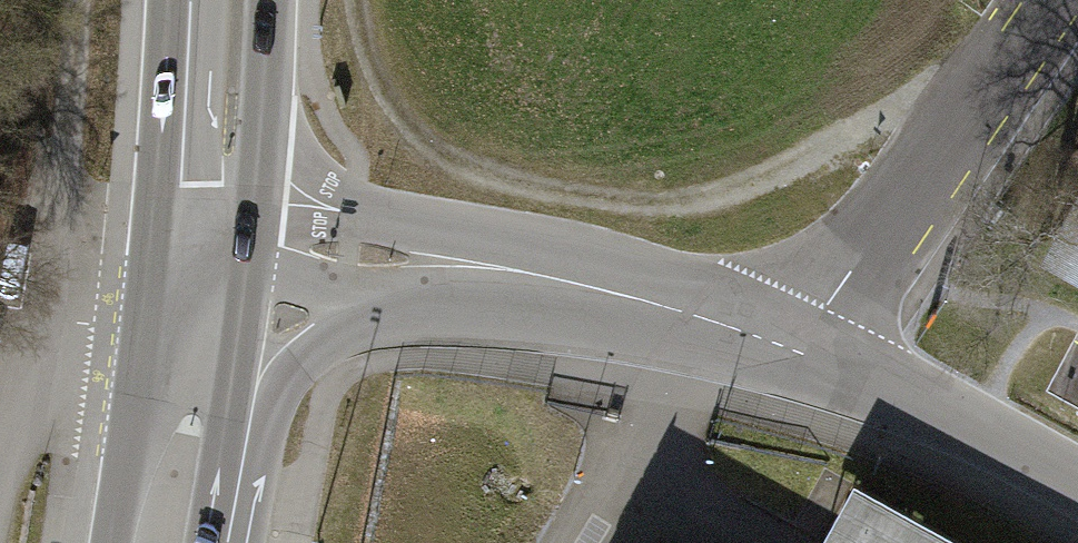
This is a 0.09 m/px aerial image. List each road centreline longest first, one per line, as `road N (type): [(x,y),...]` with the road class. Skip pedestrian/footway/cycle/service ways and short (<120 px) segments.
road 1 (track): [(356,0),(370,62),(415,135),(488,177),(577,197),(652,204),(705,199),(891,115),(982,102)]
road 2 (unclassified): [(798,352),(1052,0)]
road 3 (residential): [(798,352),(635,299),(438,264)]
road 4 (primary): [(181,446),(438,264)]
road 5 (residential): [(1077,487),(956,420),(798,352)]
road 6 (primary): [(208,0),(202,242)]
road 7 (residential): [(438,264),(202,242)]
road 8 (primary): [(202,242),(181,446)]
road 9 (track): [(63,140),(78,0)]

